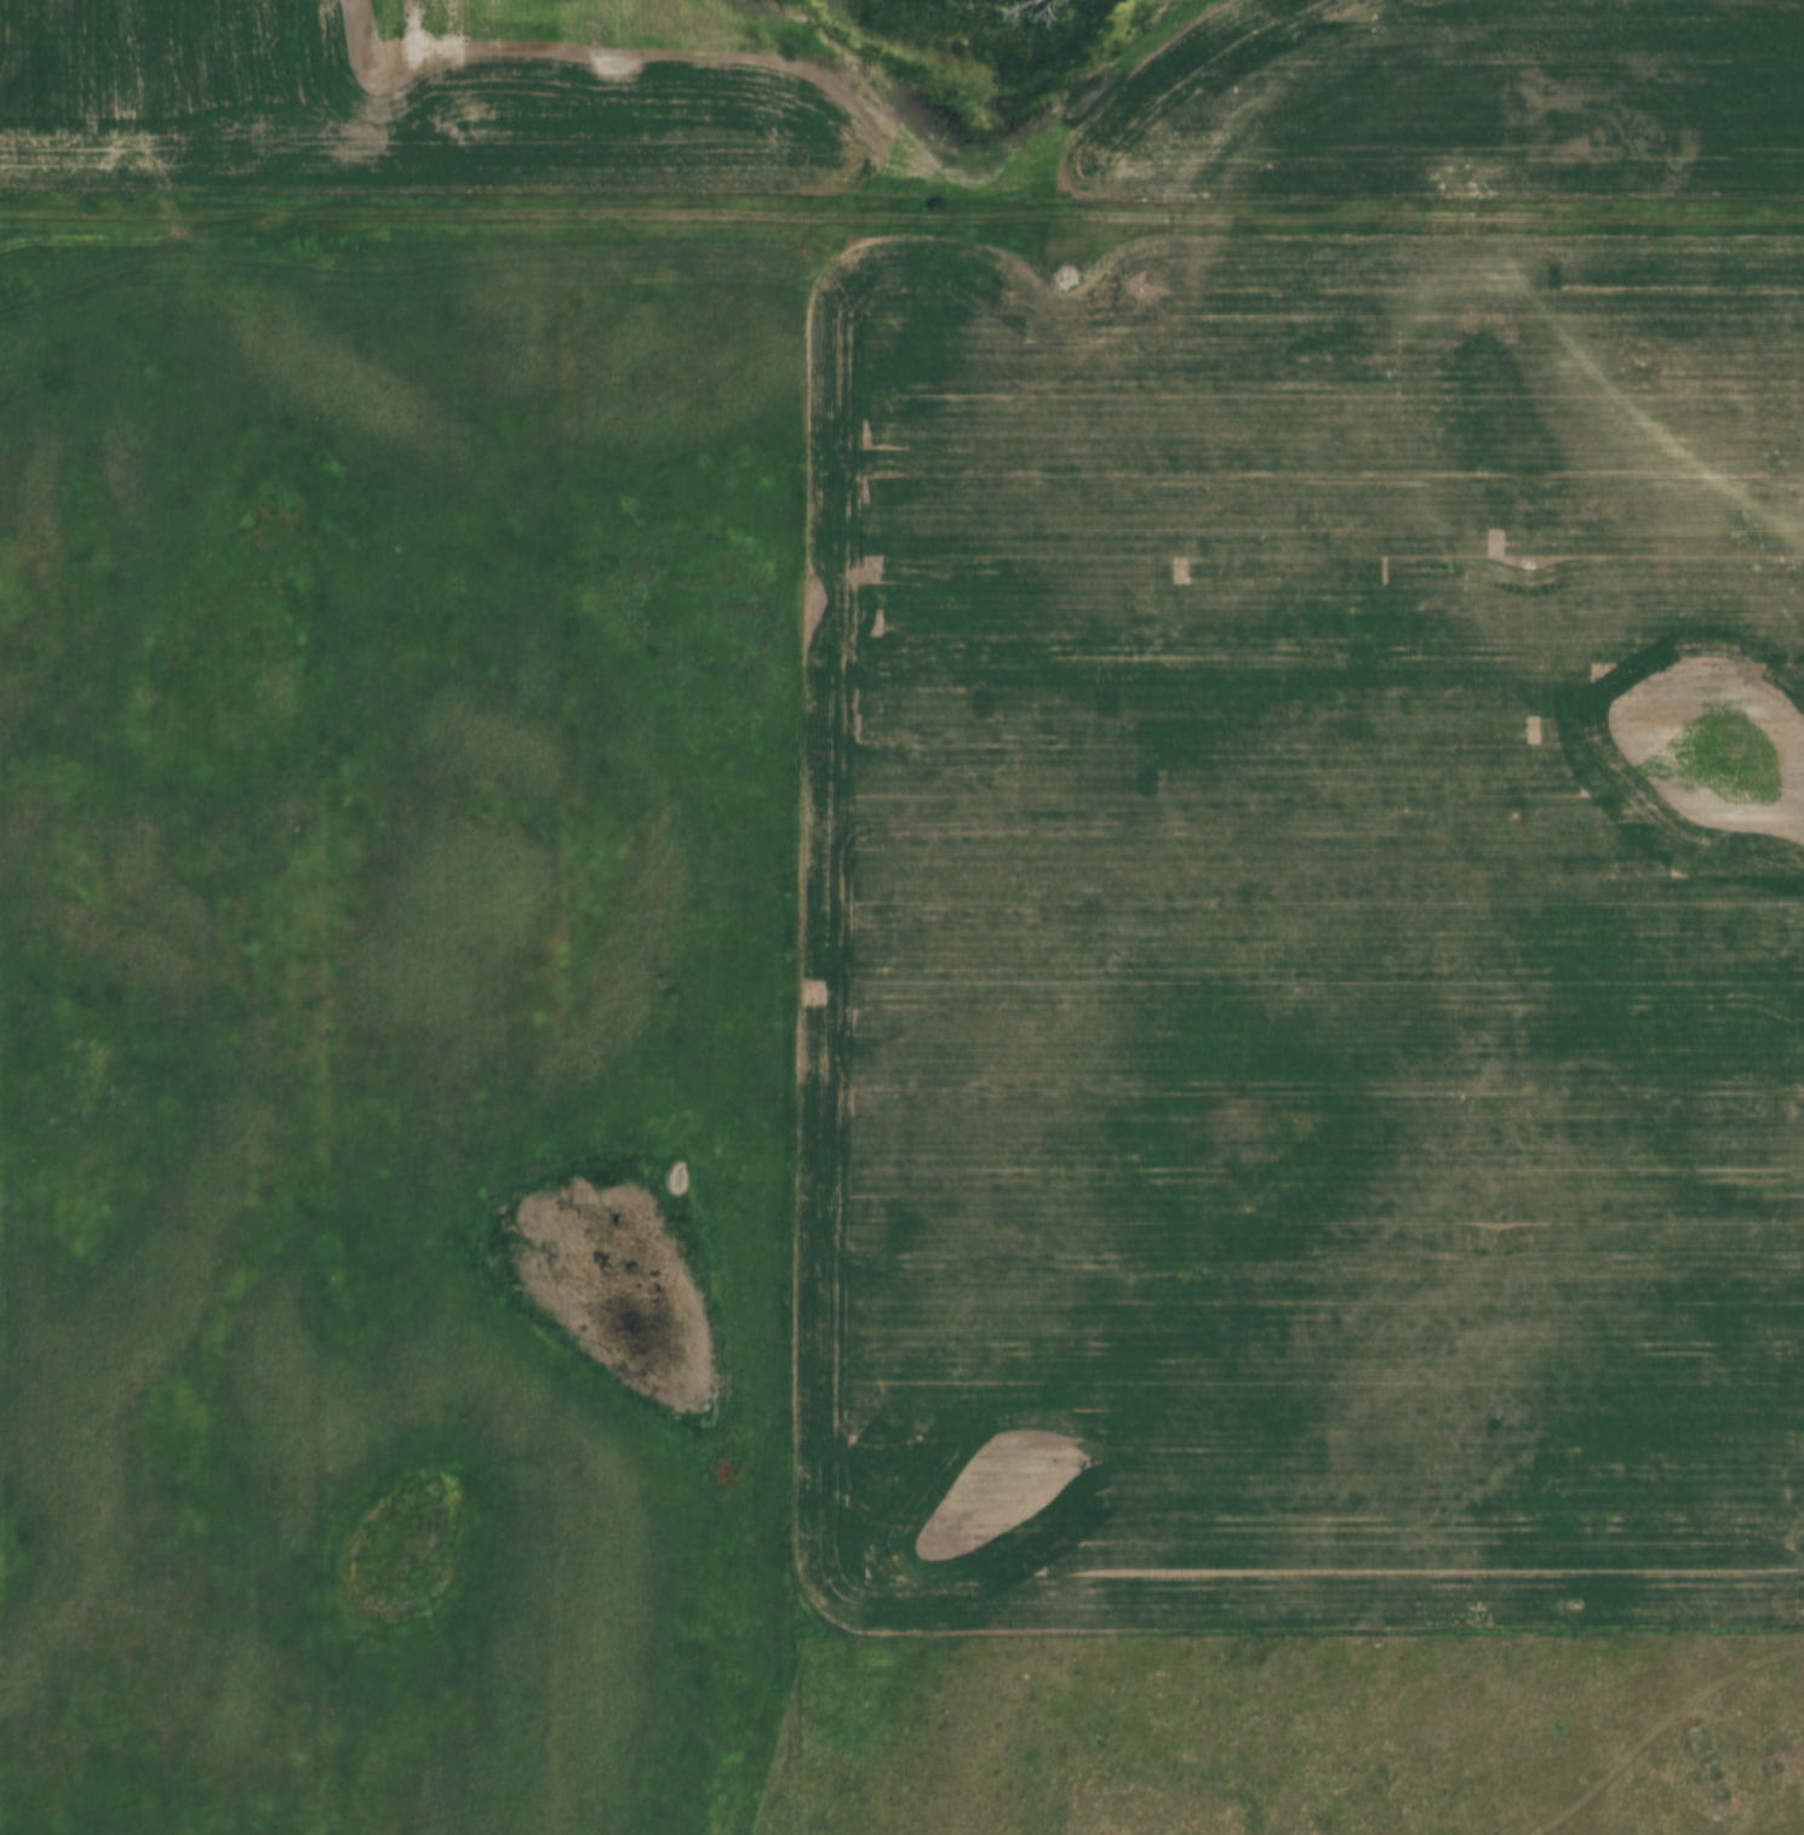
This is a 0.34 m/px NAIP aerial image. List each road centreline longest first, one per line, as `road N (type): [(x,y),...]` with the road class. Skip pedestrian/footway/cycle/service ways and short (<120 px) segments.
road 1 (track): [(1803,213),(0,207)]

